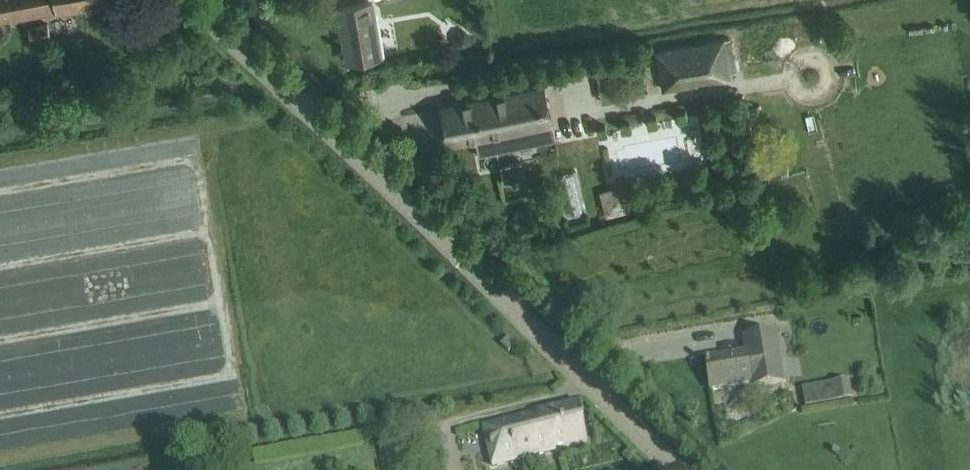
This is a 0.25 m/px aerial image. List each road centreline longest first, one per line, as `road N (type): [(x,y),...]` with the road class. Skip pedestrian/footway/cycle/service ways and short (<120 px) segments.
road 1 (tertiary): [(676,469),(187,0)]

